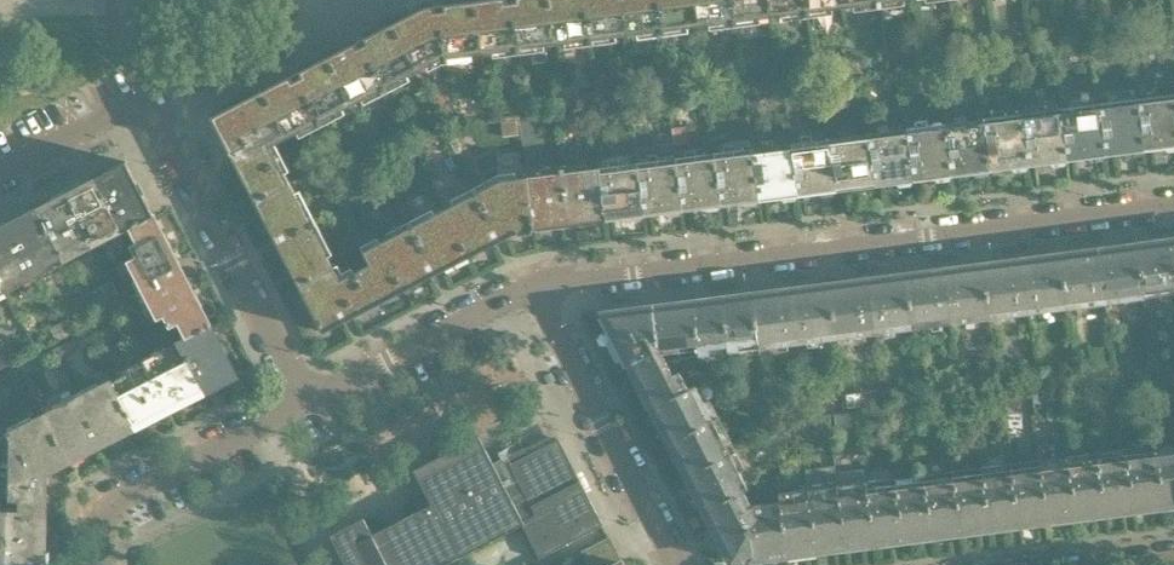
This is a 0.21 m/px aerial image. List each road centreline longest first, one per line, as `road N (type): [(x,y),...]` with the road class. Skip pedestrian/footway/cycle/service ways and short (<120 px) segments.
road 1 (residential): [(533,285),(1173,204)]
road 2 (residential): [(306,401),(147,103),(0,172)]
road 3 (residential): [(676,564),(533,285)]
road 4 (residential): [(100,564),(100,509),(306,401)]
road 5 (residential): [(306,401),(533,285)]

